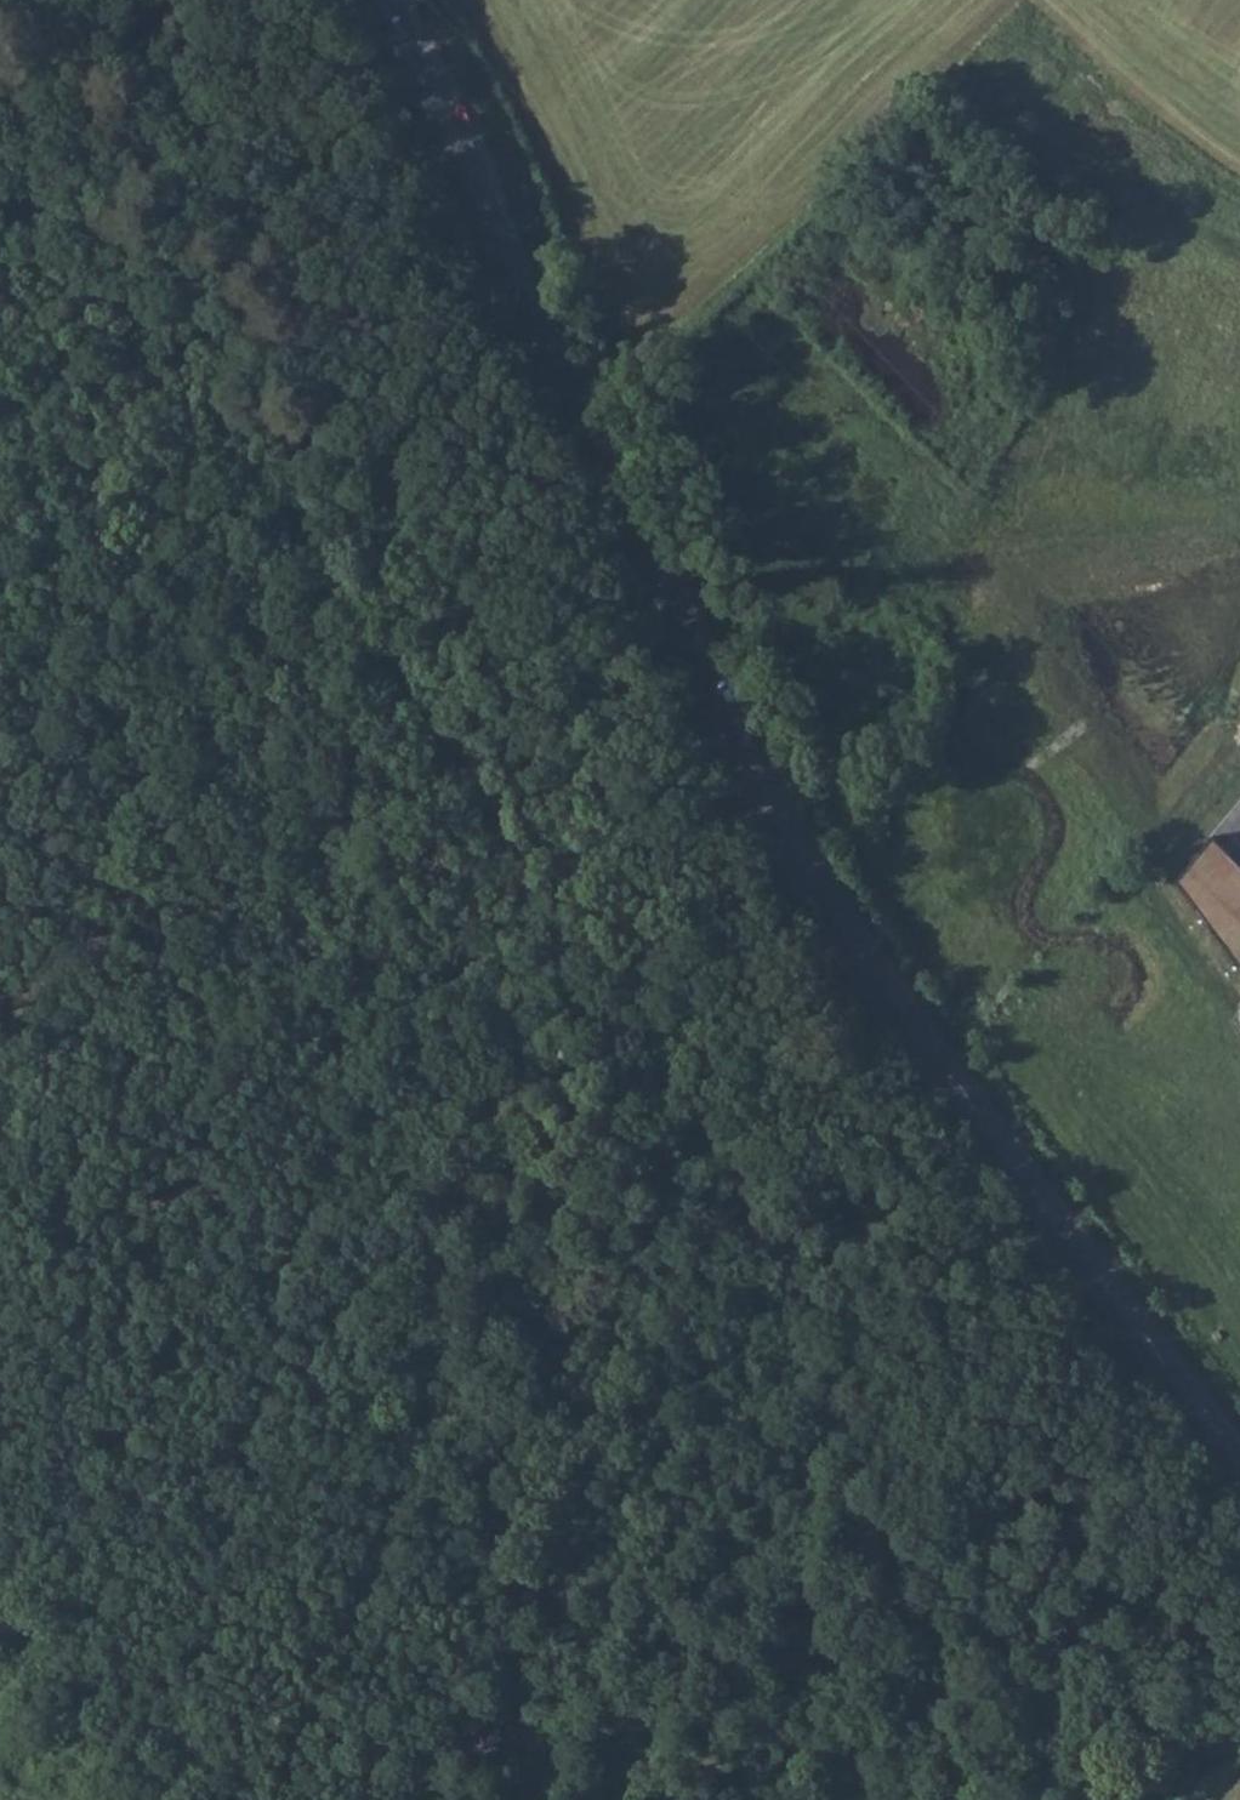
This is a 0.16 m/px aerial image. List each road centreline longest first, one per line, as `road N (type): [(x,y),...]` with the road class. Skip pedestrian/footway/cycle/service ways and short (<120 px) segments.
road 1 (tertiary): [(1239,1459),(841,918),(768,785),(385,0)]

